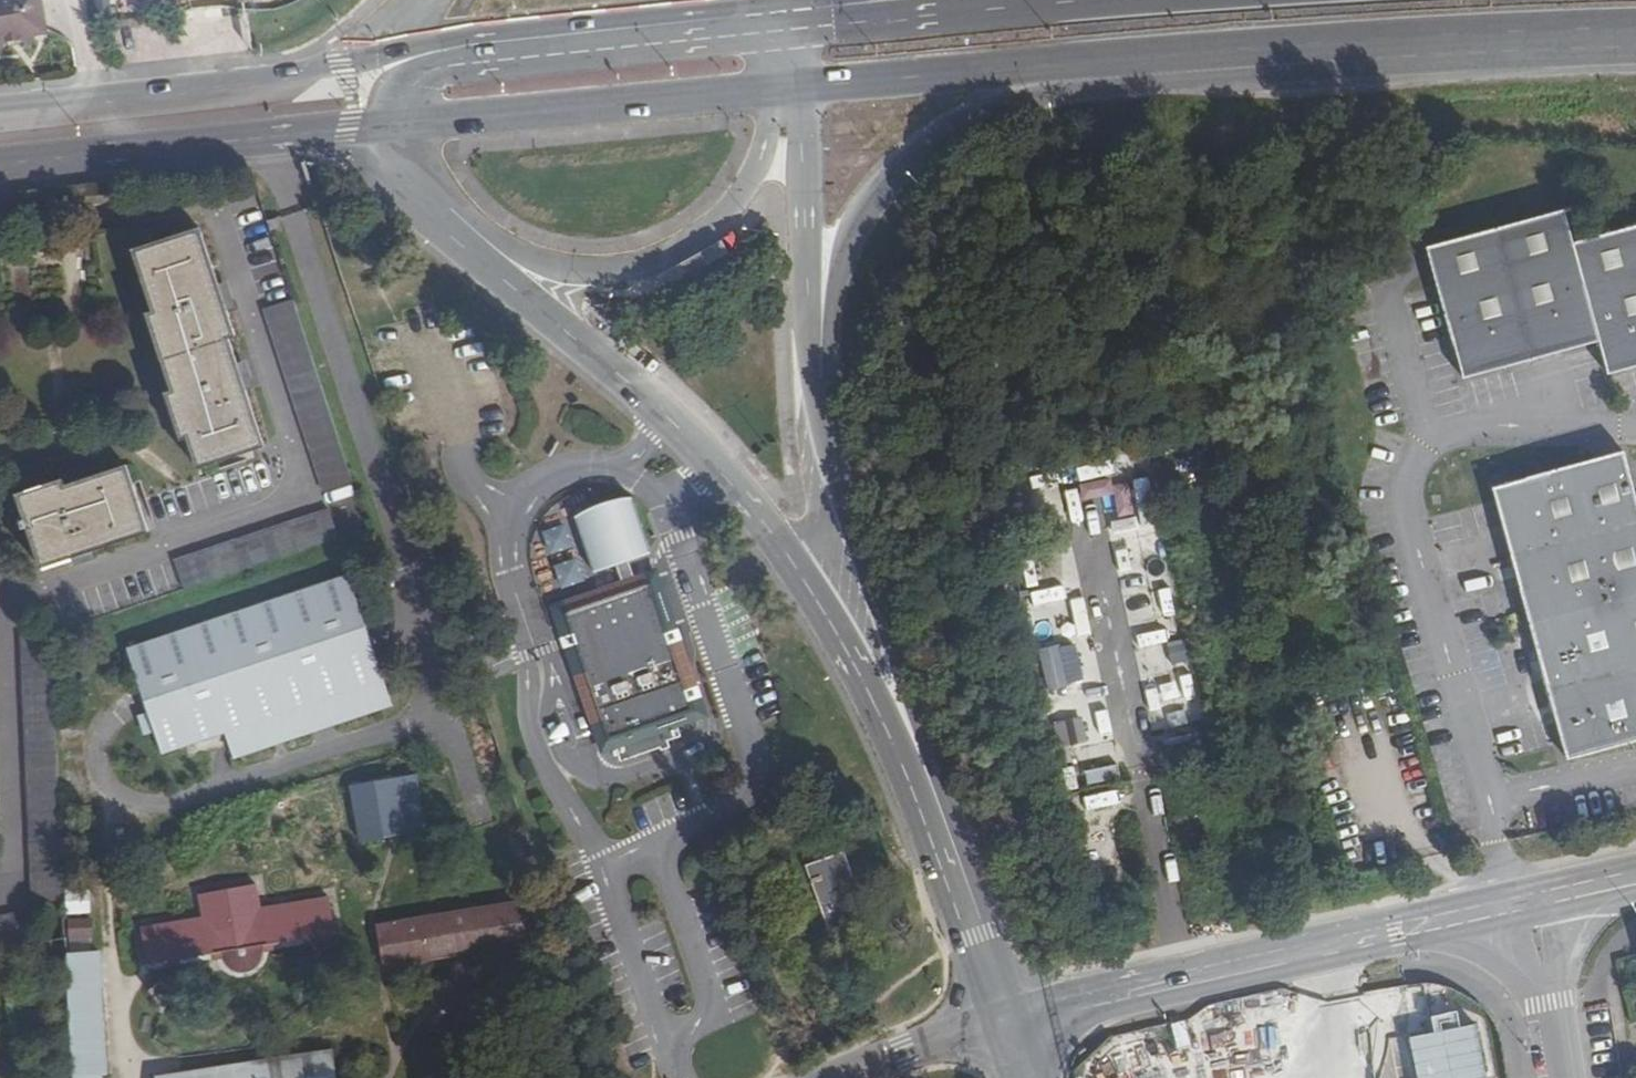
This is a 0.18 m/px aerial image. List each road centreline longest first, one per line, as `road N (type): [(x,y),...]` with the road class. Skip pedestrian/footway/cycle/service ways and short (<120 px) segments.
road 1 (trunk): [(843,84),(1320,45),(1635,38)]
road 2 (unknown): [(684,0),(710,210),(752,370),(858,630),(906,723)]
road 3 (primary): [(133,152),(843,84)]
road 4 (primary): [(831,27),(125,100)]
road 5 (tertiary): [(1527,883),(1265,944),(1187,982)]
road 6 (unknown): [(906,723),(836,512),(817,380)]
road 7 (tertiary): [(1187,982),(1271,972),(1534,915)]
road 8 (unknown): [(906,723),(1009,1024)]
road 9 (trunk): [(1118,0),(831,27)]
road 10 (tertiary): [(1009,1024),(1187,982)]
road 11 (tertiary): [(852,1077),(1009,1024)]
road 12 (residential): [(1564,1077),(1534,915)]
road 13 (primary): [(0,165),(133,152)]
road 14 (primary): [(125,100),(0,115)]

